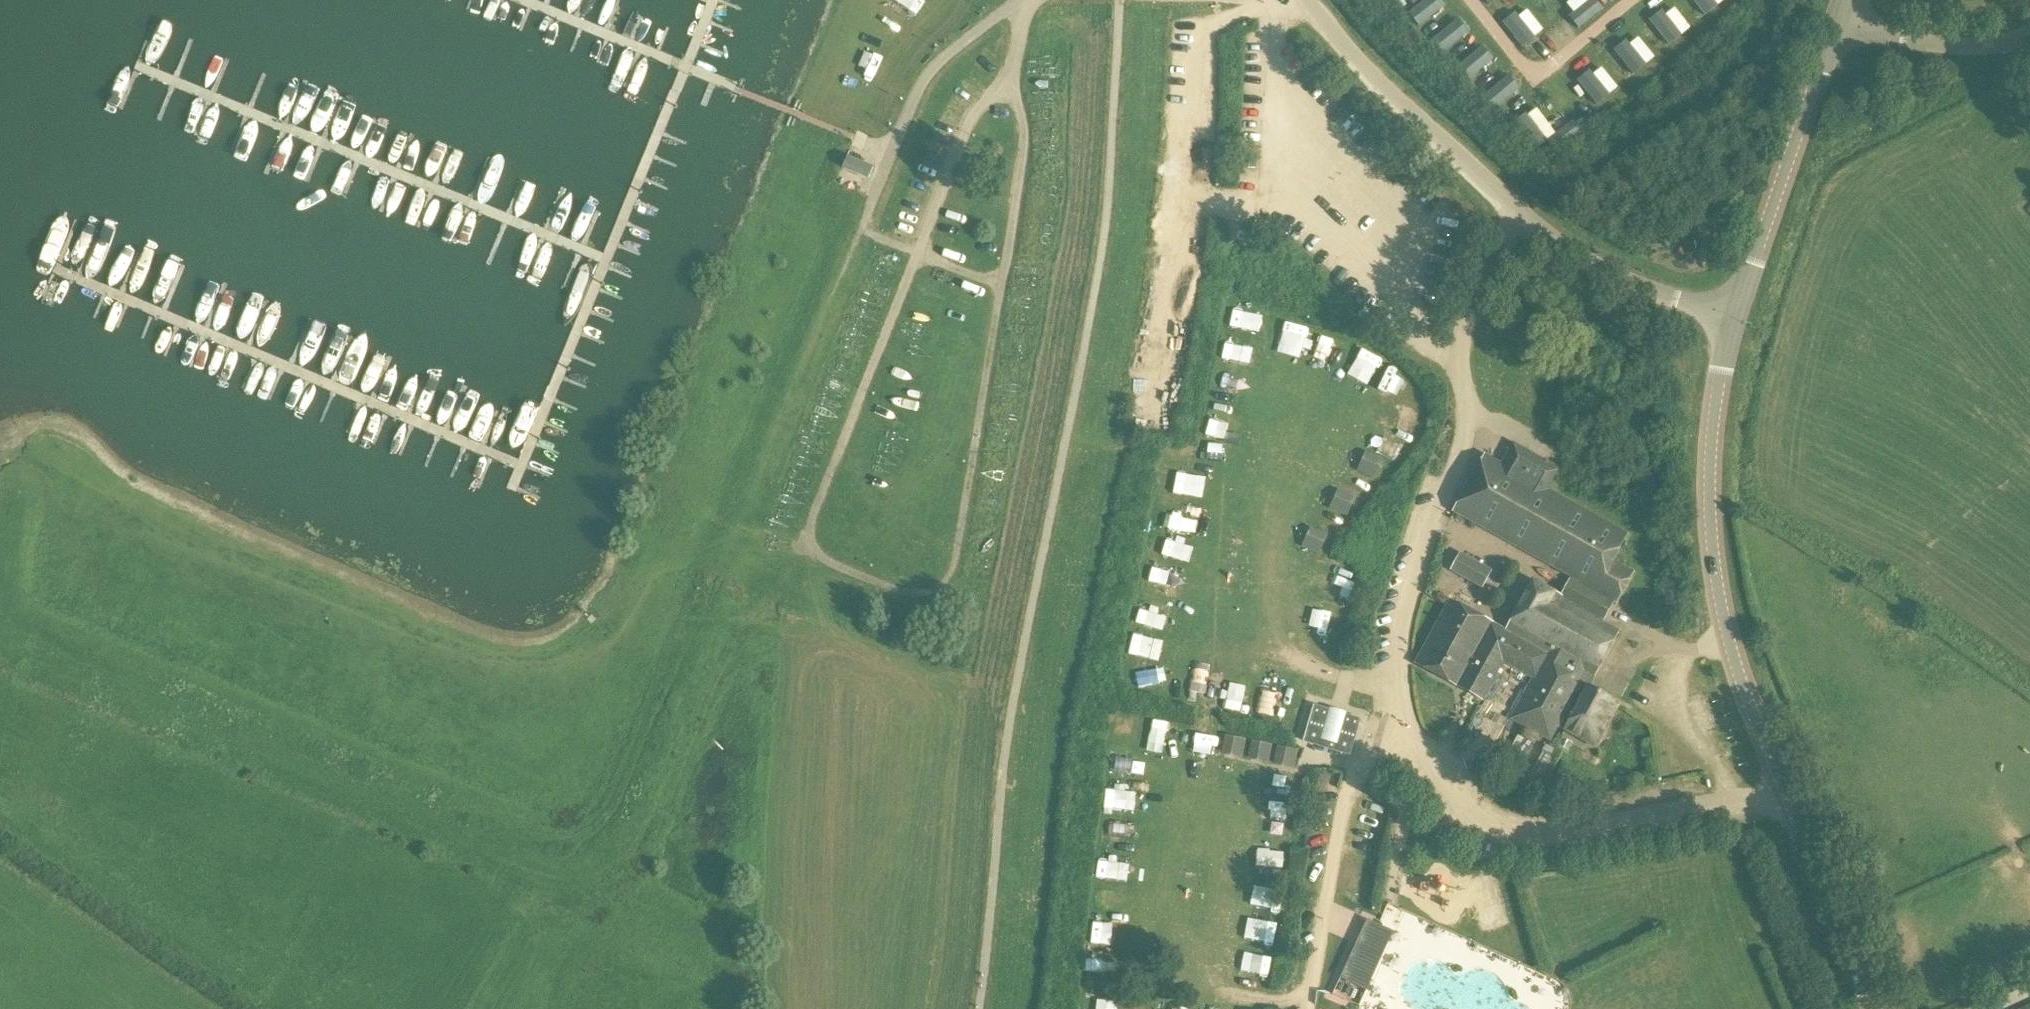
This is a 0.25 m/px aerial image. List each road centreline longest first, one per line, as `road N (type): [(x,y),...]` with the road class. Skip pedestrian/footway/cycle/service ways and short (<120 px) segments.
road 1 (track): [(1014,85),(1028,152),(961,555),(950,583),(922,597),(826,564),(810,539),(975,122)]
road 2 (tertiary): [(1878,1008),(1712,583),(1697,432),(1724,324)]
road 3 (unclassified): [(1724,324),(1540,235),(1307,0)]
road 4 (track): [(1023,0),(931,79),(869,225),(880,243),(1006,286)]
road 5 (tertiary): [(1724,324),(1827,28)]
road 6 (unclassified): [(1827,28),(1963,45),(2029,33)]
road 7 (track): [(975,122),(1014,85),(1033,0)]

